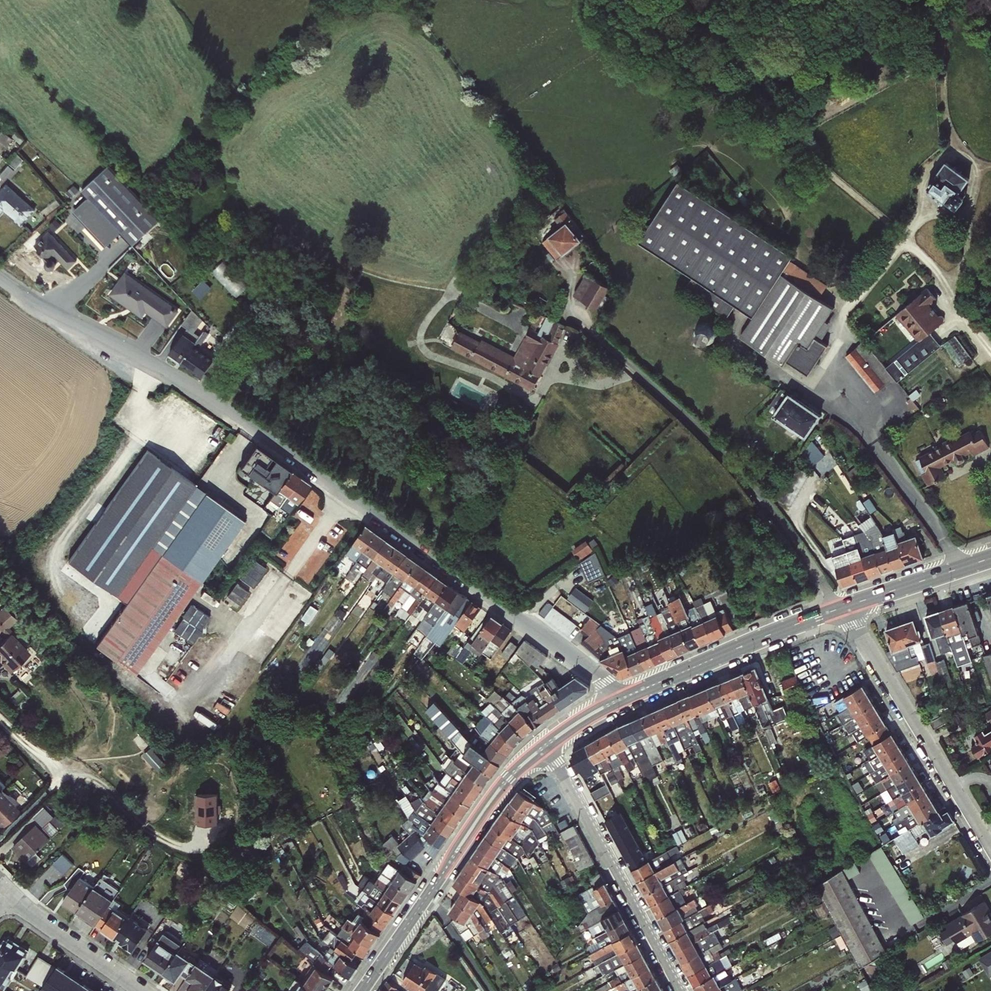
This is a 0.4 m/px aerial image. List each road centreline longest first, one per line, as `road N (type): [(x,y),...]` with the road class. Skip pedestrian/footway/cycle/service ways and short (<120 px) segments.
road 1 (residential): [(617,700),(601,678),(392,523),(221,407),(0,278)]
road 2 (unclassified): [(841,608),(730,459),(592,332)]
road 3 (primary): [(545,746),(498,791),(361,990)]
road 4 (residential): [(990,853),(841,608)]
road 5 (residential): [(545,746),(680,990)]
road 6 (primary): [(841,608),(617,700)]
road 7 (residential): [(144,990),(3,893)]
road 8 (primary): [(990,558),(841,608)]

